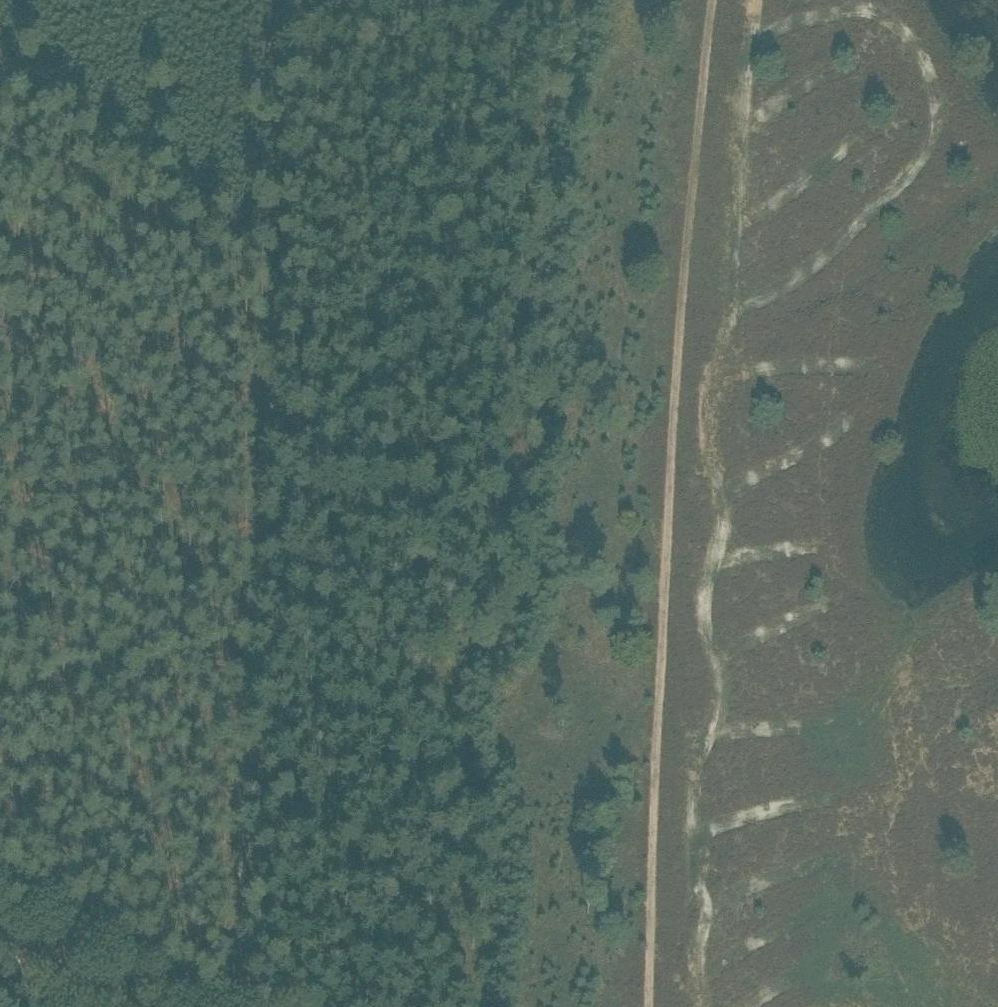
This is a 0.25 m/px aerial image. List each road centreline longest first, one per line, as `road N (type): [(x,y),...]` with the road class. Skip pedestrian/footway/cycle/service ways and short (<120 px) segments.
road 1 (track): [(647,1006),(662,568),(715,0)]
road 2 (track): [(0,925),(132,1006)]

